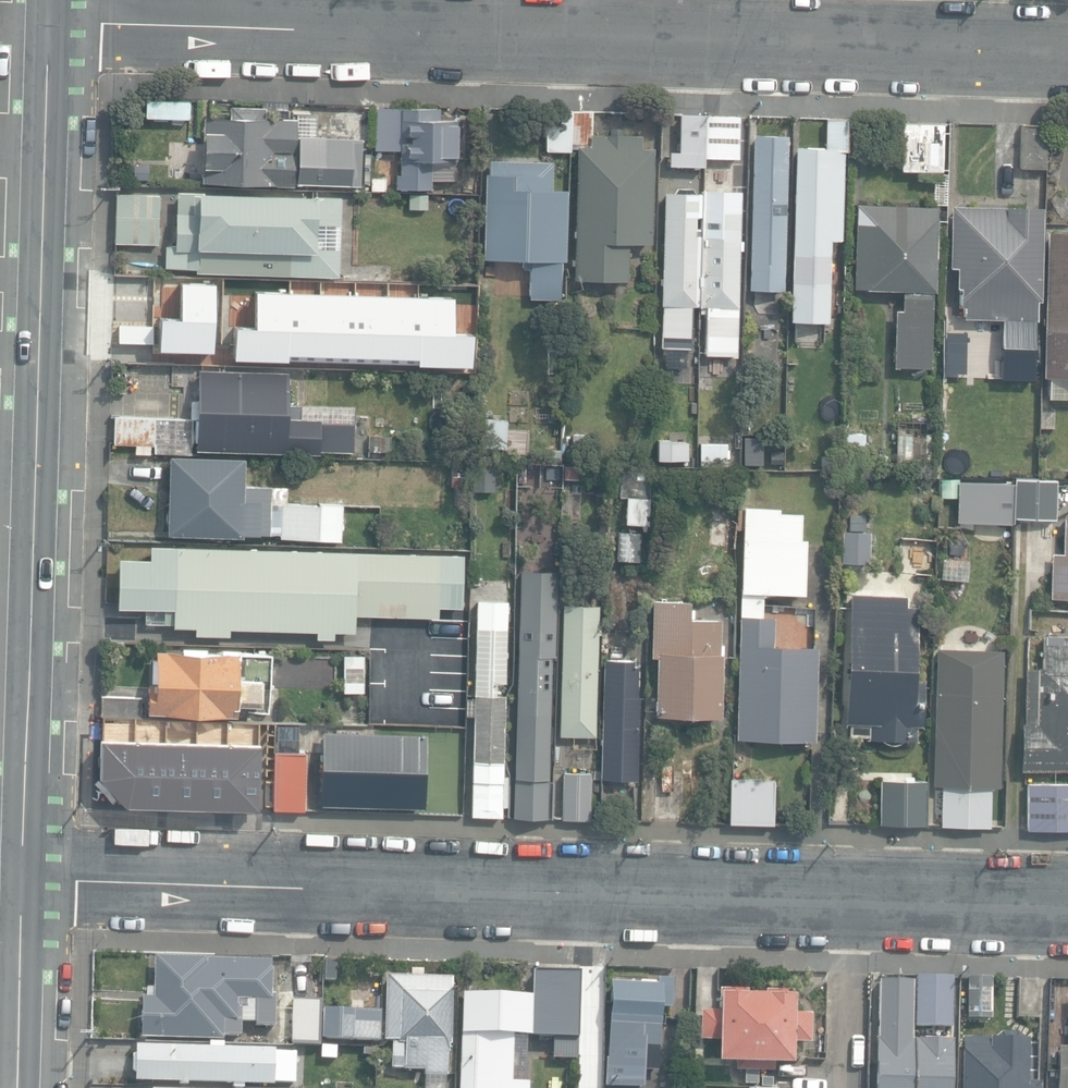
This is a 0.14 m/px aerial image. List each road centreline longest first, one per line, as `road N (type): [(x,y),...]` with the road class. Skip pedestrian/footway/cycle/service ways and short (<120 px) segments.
road 1 (residential): [(1067,904),(22,880)]
road 2 (residential): [(51,18),(1067,47)]
road 3 (secondary): [(51,18),(22,880)]
road 4 (secondary): [(22,880),(18,1087)]

